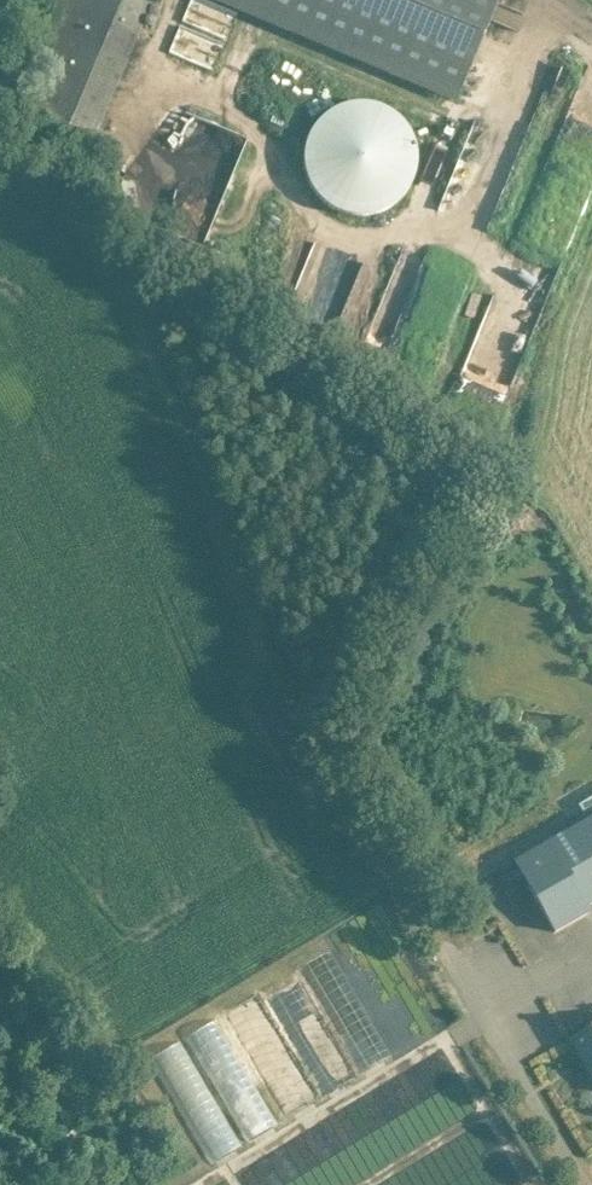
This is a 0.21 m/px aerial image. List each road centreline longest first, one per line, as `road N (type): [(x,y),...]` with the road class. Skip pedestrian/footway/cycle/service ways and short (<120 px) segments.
road 1 (unclassified): [(591,1172),(521,1046)]

